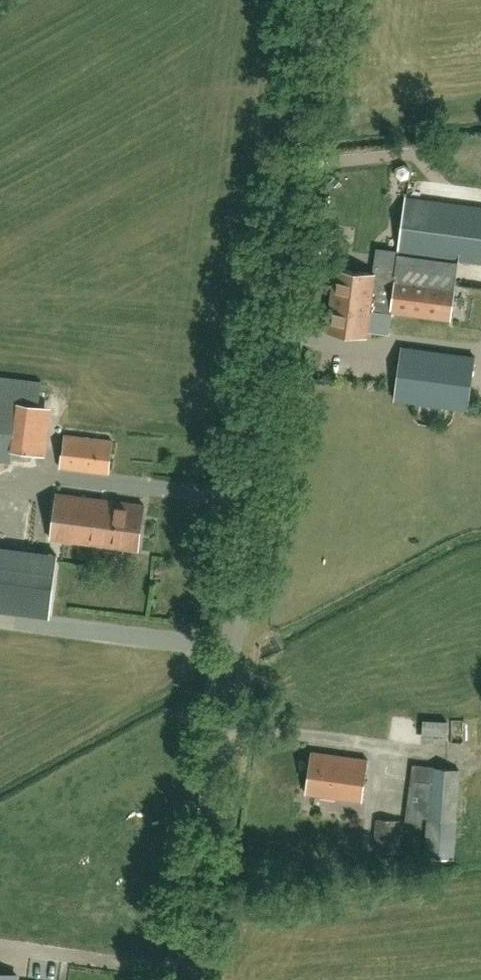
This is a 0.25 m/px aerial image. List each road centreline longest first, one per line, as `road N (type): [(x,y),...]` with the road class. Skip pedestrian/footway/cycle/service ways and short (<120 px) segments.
road 1 (unclassified): [(193,979),(322,0)]

